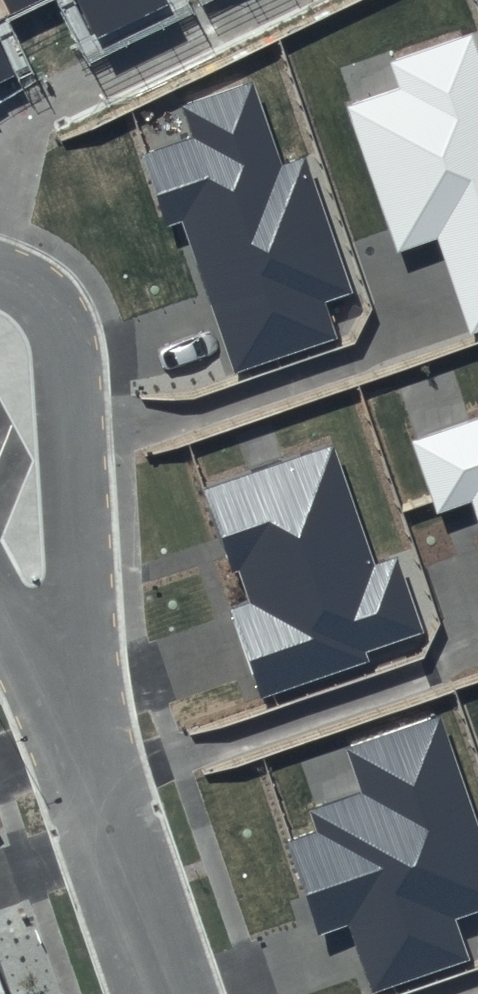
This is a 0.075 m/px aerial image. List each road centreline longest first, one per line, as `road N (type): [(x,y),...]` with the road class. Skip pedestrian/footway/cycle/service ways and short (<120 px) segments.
road 1 (residential): [(66,344),(84,740)]
road 2 (residential): [(84,740),(169,993)]
road 3 (residential): [(84,740),(0,593)]

